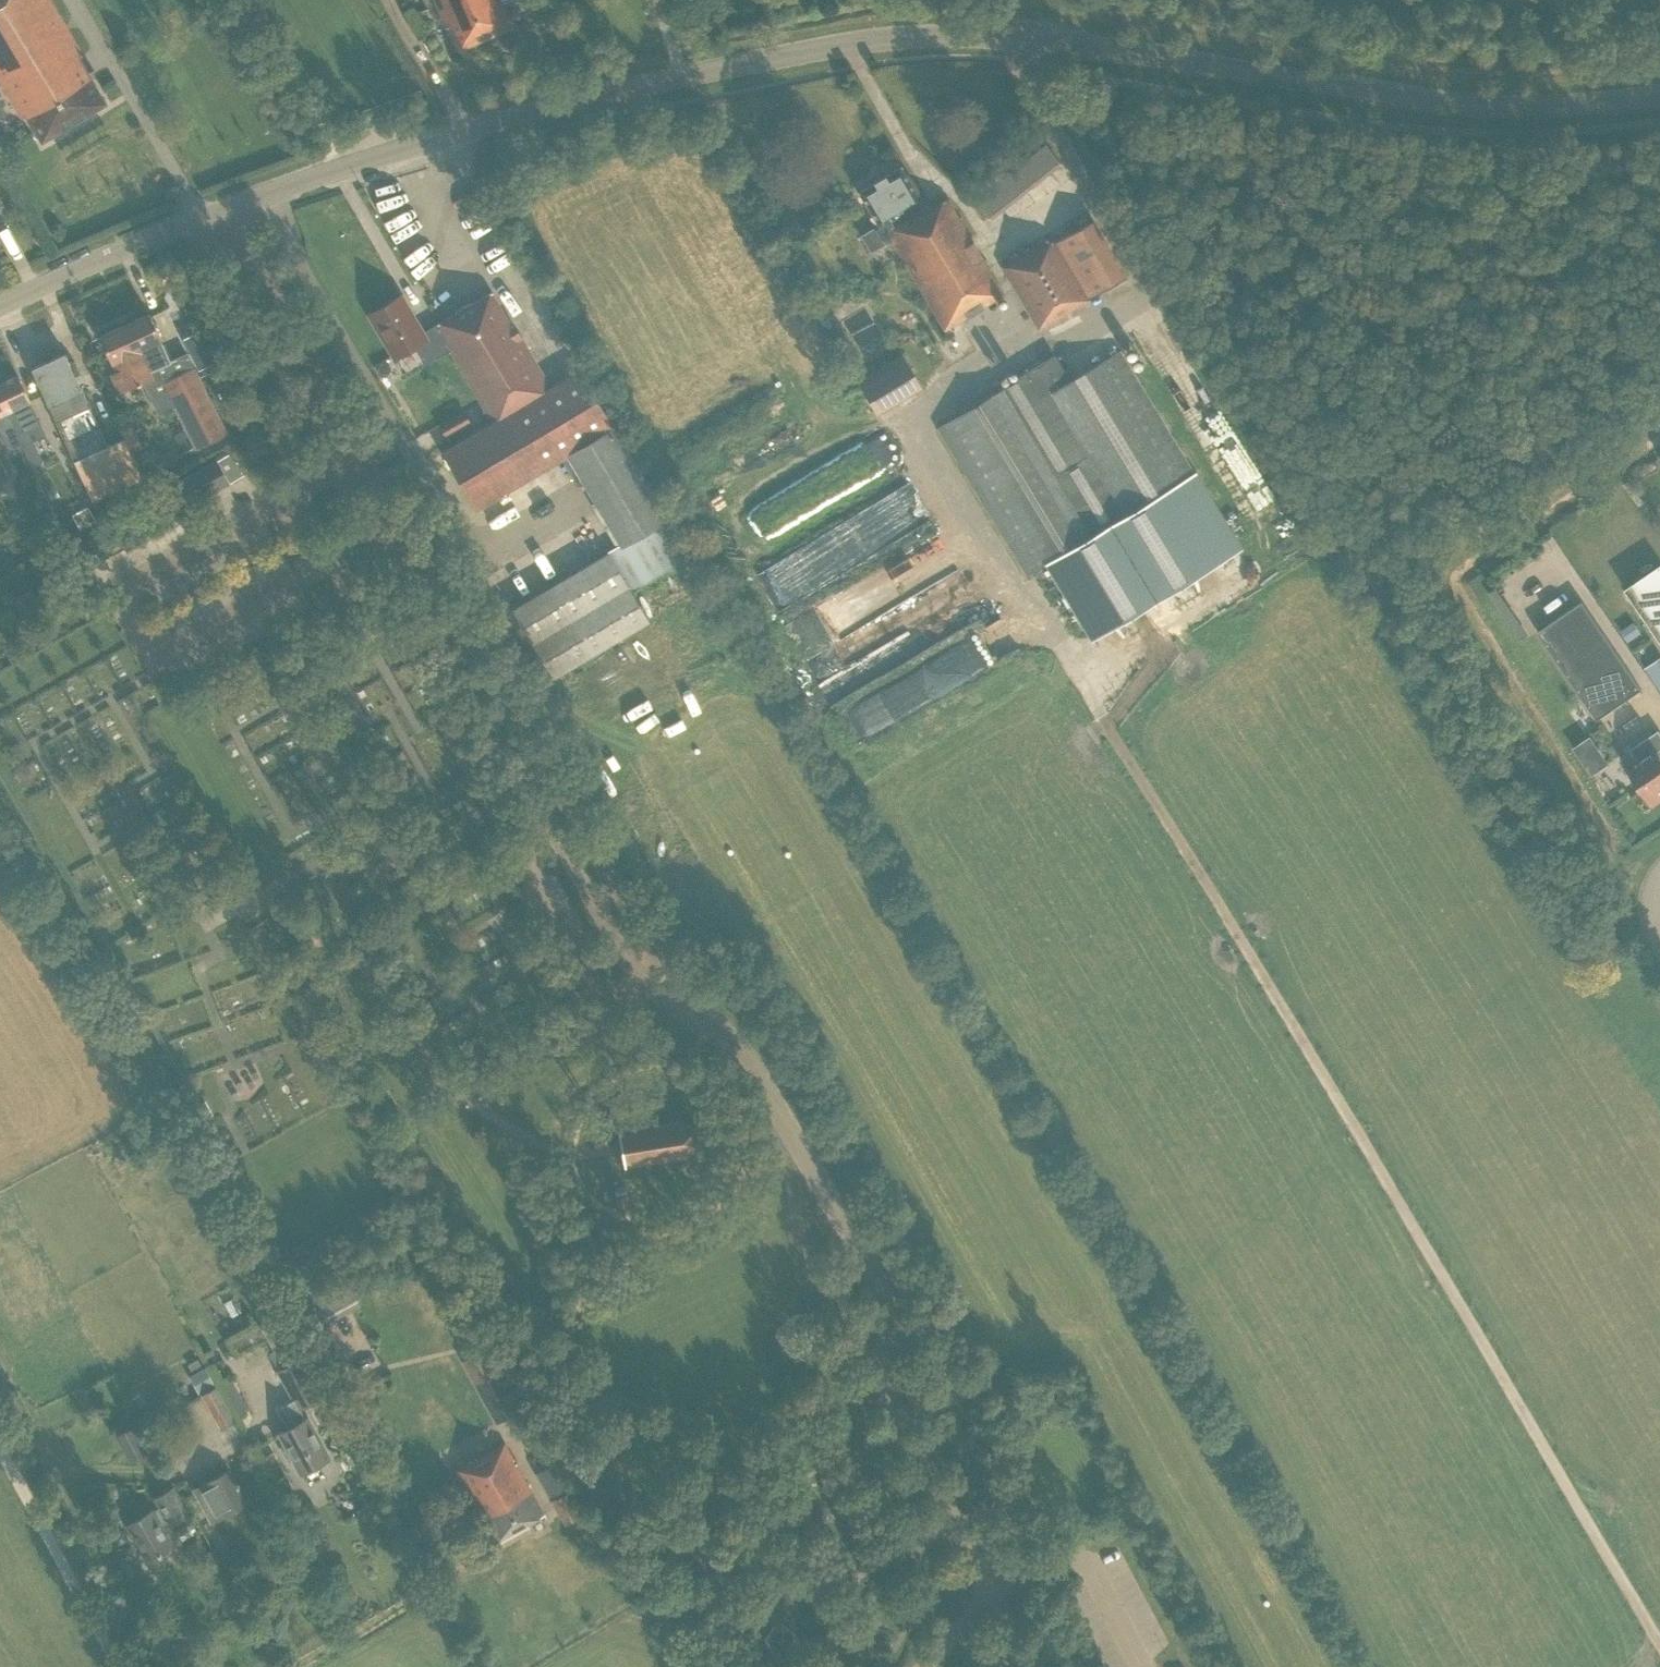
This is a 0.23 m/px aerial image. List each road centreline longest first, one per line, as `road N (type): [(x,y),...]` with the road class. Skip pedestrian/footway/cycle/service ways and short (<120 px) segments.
road 1 (tertiary): [(0,306),(153,236),(408,146),(682,74),(848,41),(964,34),(1114,50),(1400,103),(1515,111),(1659,94)]
road 2 (track): [(1075,664),(1659,1621)]
road 3 (track): [(0,780),(452,1561)]
road 4 (track): [(0,1446),(125,1666)]

